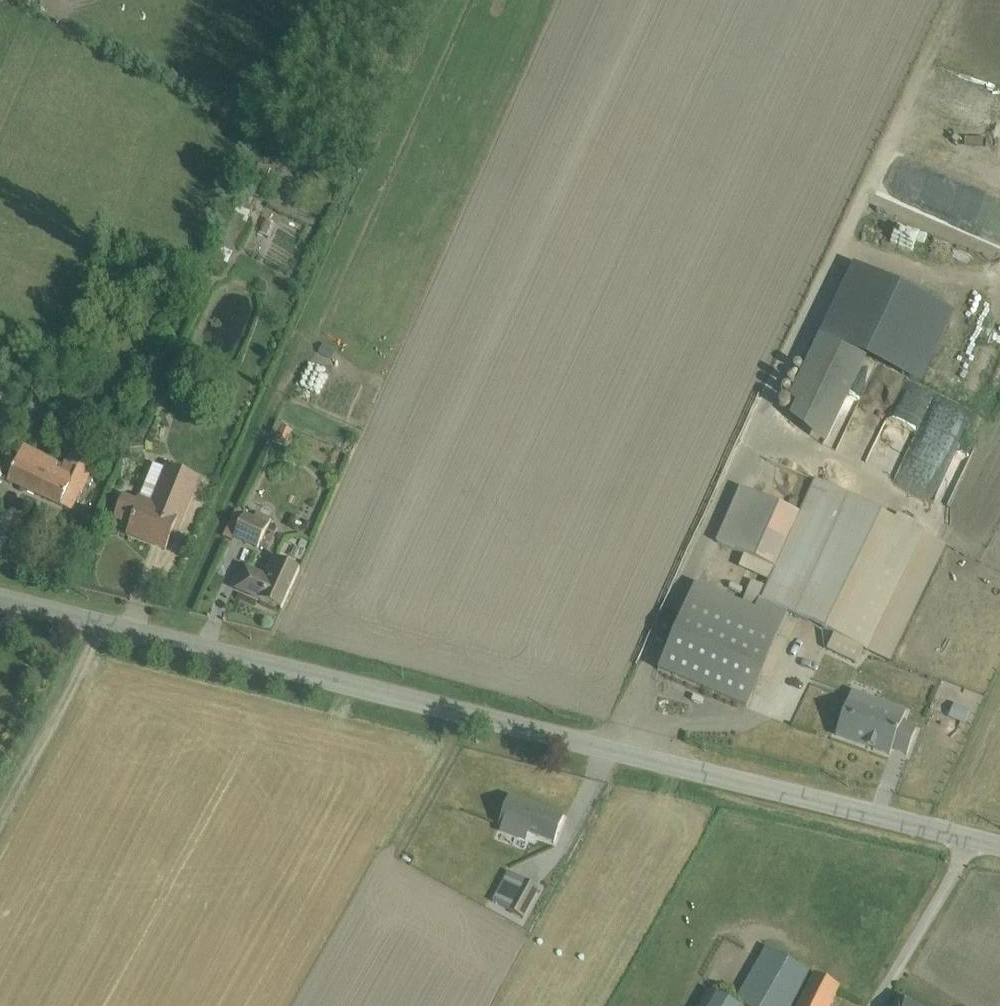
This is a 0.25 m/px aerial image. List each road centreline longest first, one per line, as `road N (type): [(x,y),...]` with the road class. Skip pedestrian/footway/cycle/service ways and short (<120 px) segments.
road 1 (unclassified): [(0,599),(999,850)]

